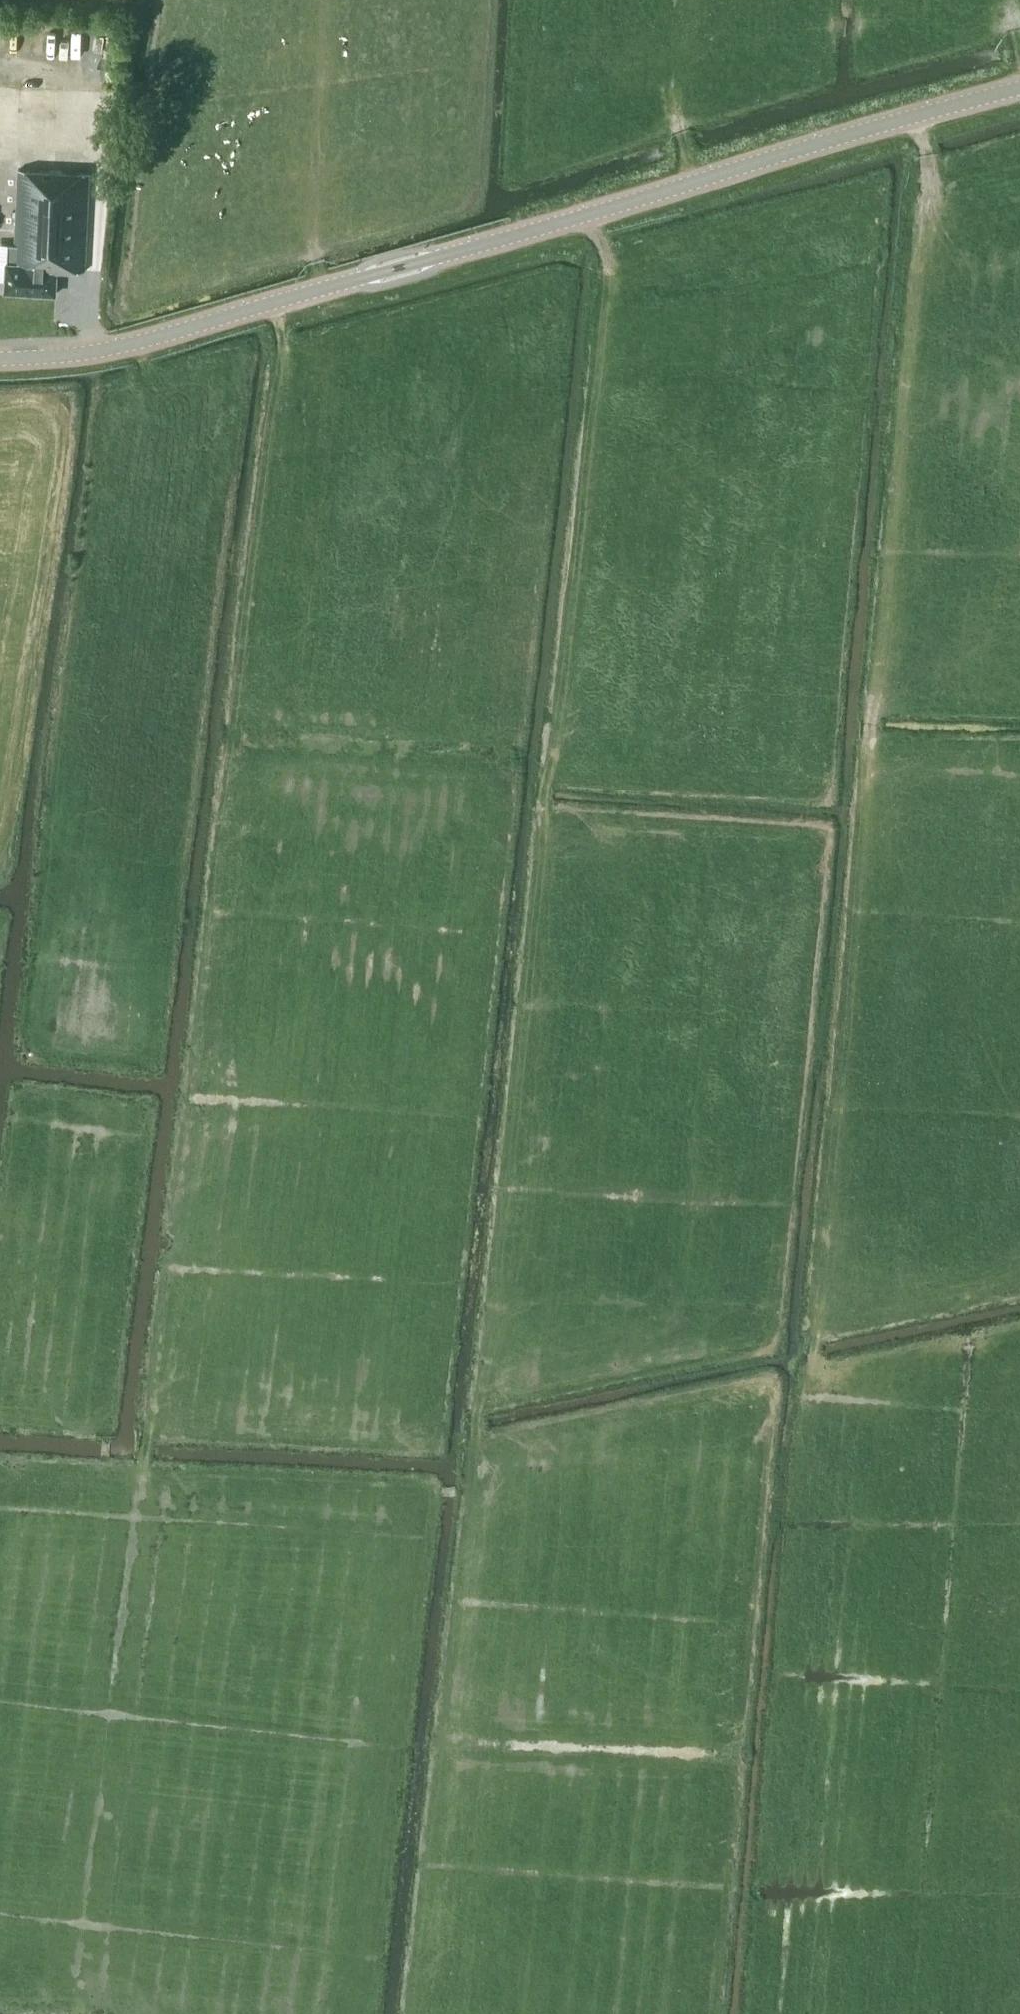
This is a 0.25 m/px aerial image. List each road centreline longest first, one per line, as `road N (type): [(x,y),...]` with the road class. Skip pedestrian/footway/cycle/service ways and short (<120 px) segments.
road 1 (secondary): [(1019,87),(146,339),(0,358)]

